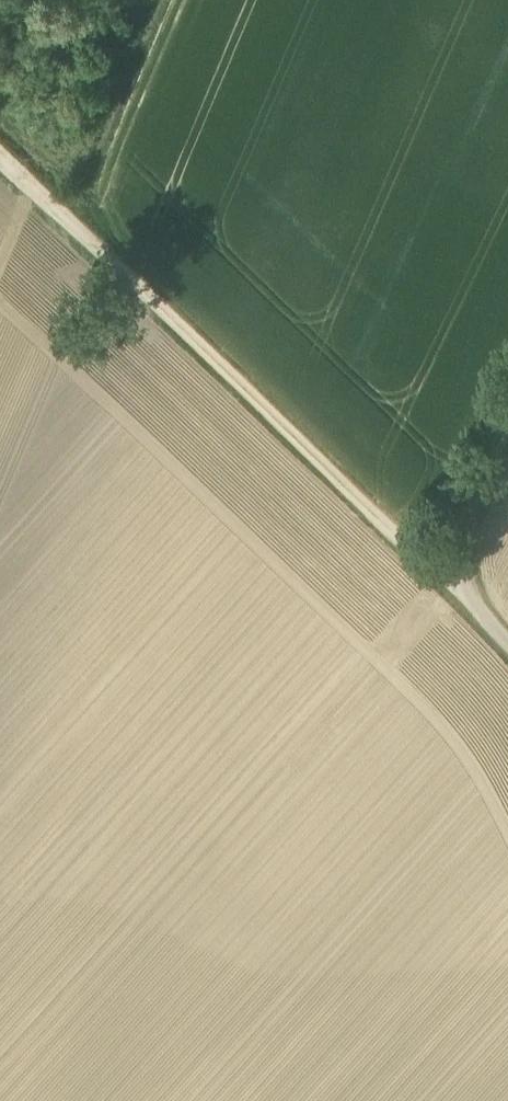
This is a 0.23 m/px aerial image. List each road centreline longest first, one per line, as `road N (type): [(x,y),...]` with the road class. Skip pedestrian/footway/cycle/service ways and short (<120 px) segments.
road 1 (track): [(444,577),(0,162)]
road 2 (unclassified): [(507,642),(444,577),(507,448)]

